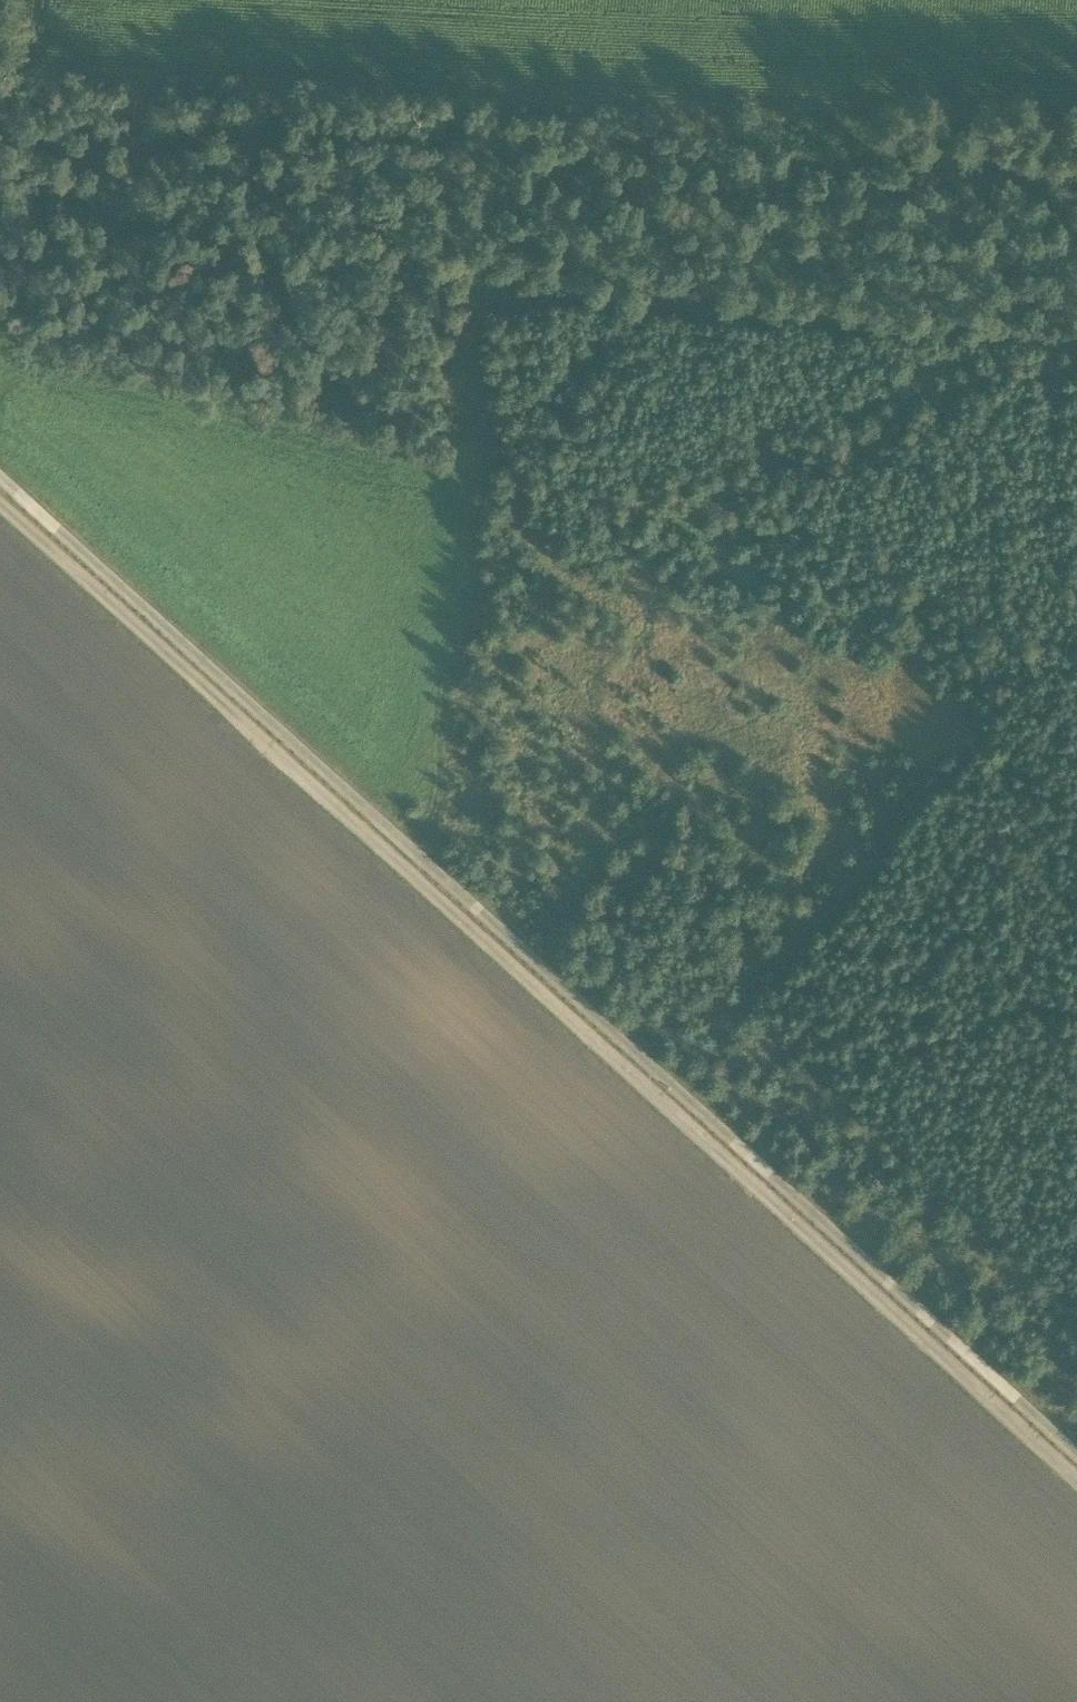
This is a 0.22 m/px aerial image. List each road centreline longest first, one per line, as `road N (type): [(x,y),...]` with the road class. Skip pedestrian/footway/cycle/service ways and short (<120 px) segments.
road 1 (track): [(0,504),(1076,1479)]

